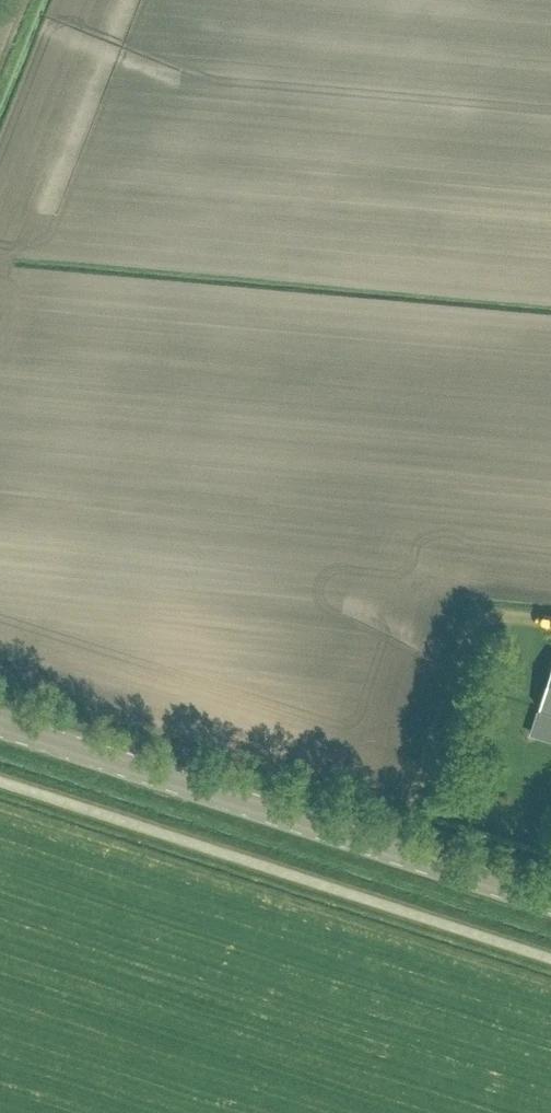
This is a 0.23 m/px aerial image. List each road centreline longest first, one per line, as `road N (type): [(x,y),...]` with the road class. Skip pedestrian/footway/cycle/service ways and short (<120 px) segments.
road 1 (tertiary): [(550,899),(0,722)]

